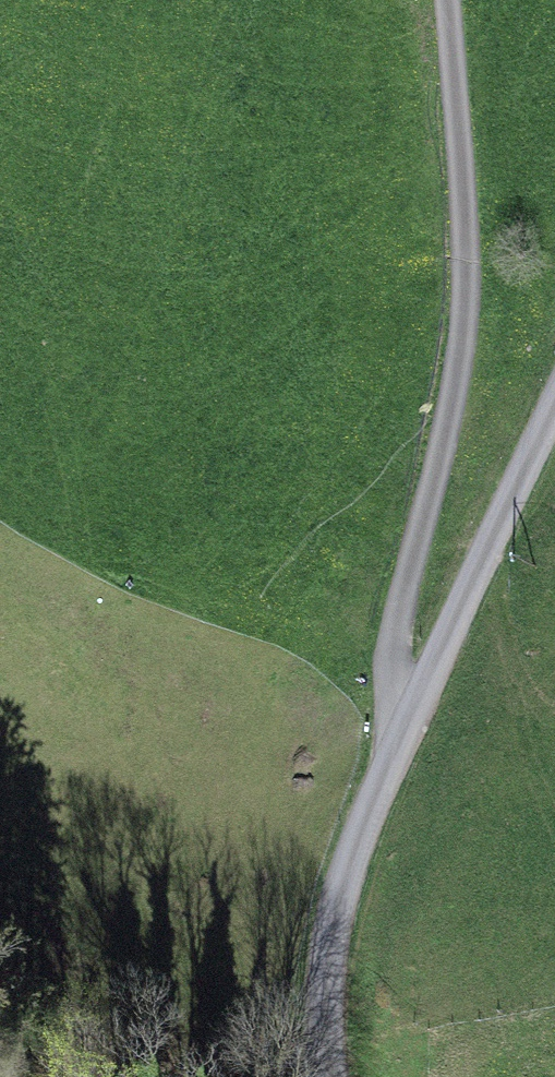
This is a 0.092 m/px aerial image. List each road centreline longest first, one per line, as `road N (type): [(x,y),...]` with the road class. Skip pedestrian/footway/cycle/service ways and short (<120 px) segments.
road 1 (track): [(400,729),(394,637),(452,406),(466,260),(445,0)]
road 2 (unclassified): [(554,404),(400,729),(345,874),(319,1029),(334,1076)]

